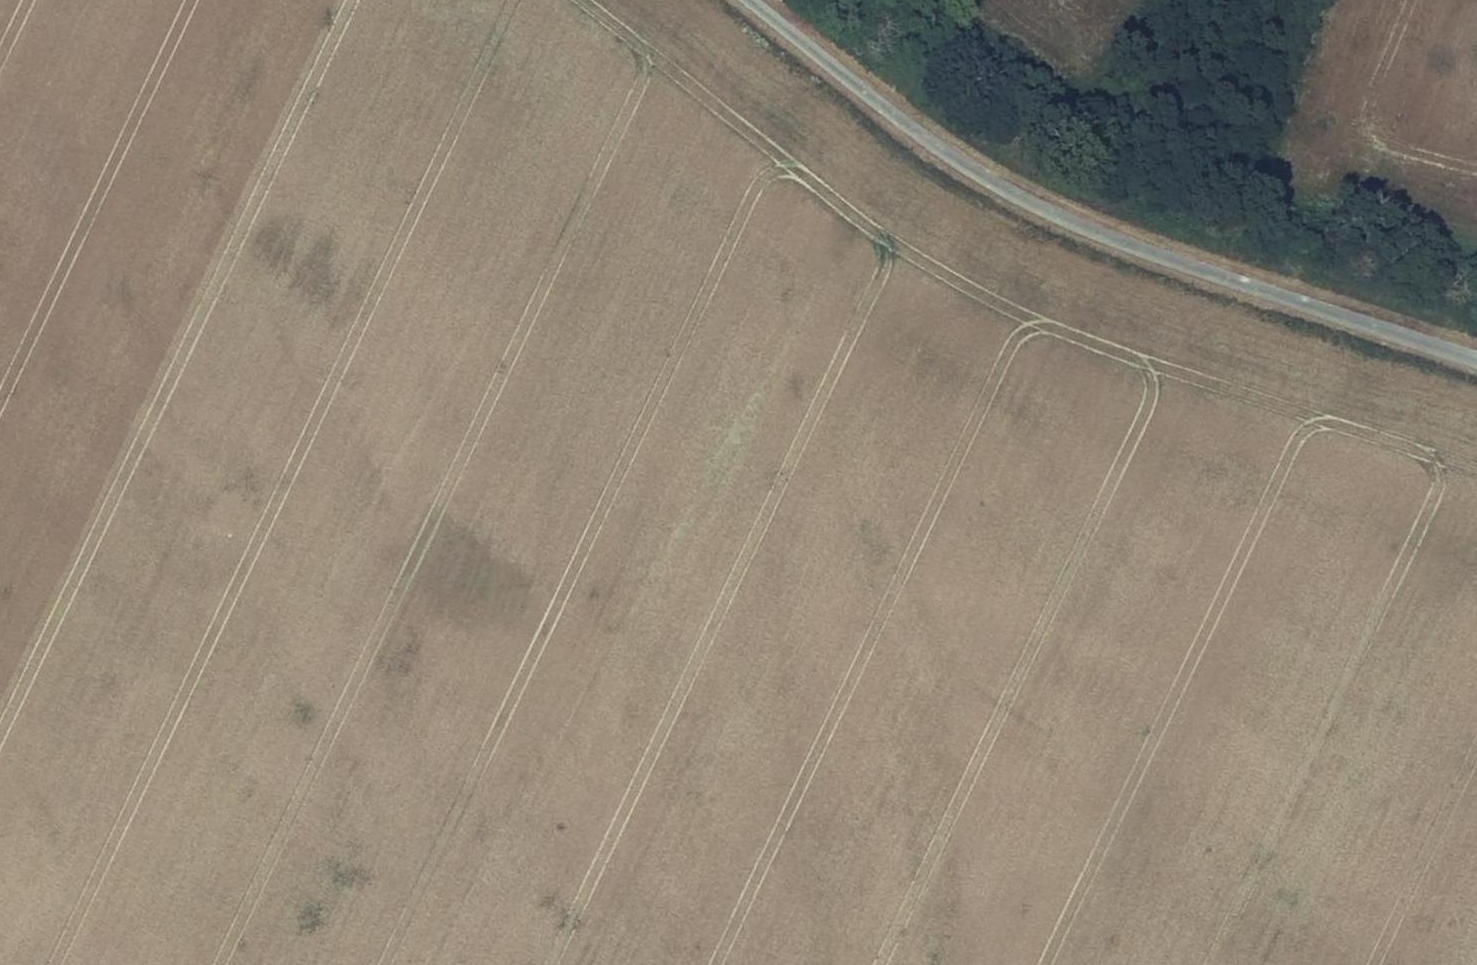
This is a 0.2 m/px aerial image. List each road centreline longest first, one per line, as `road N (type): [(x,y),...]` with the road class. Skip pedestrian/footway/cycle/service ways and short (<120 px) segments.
road 1 (unclassified): [(756,0),(926,135),(1055,213),(1476,353)]

